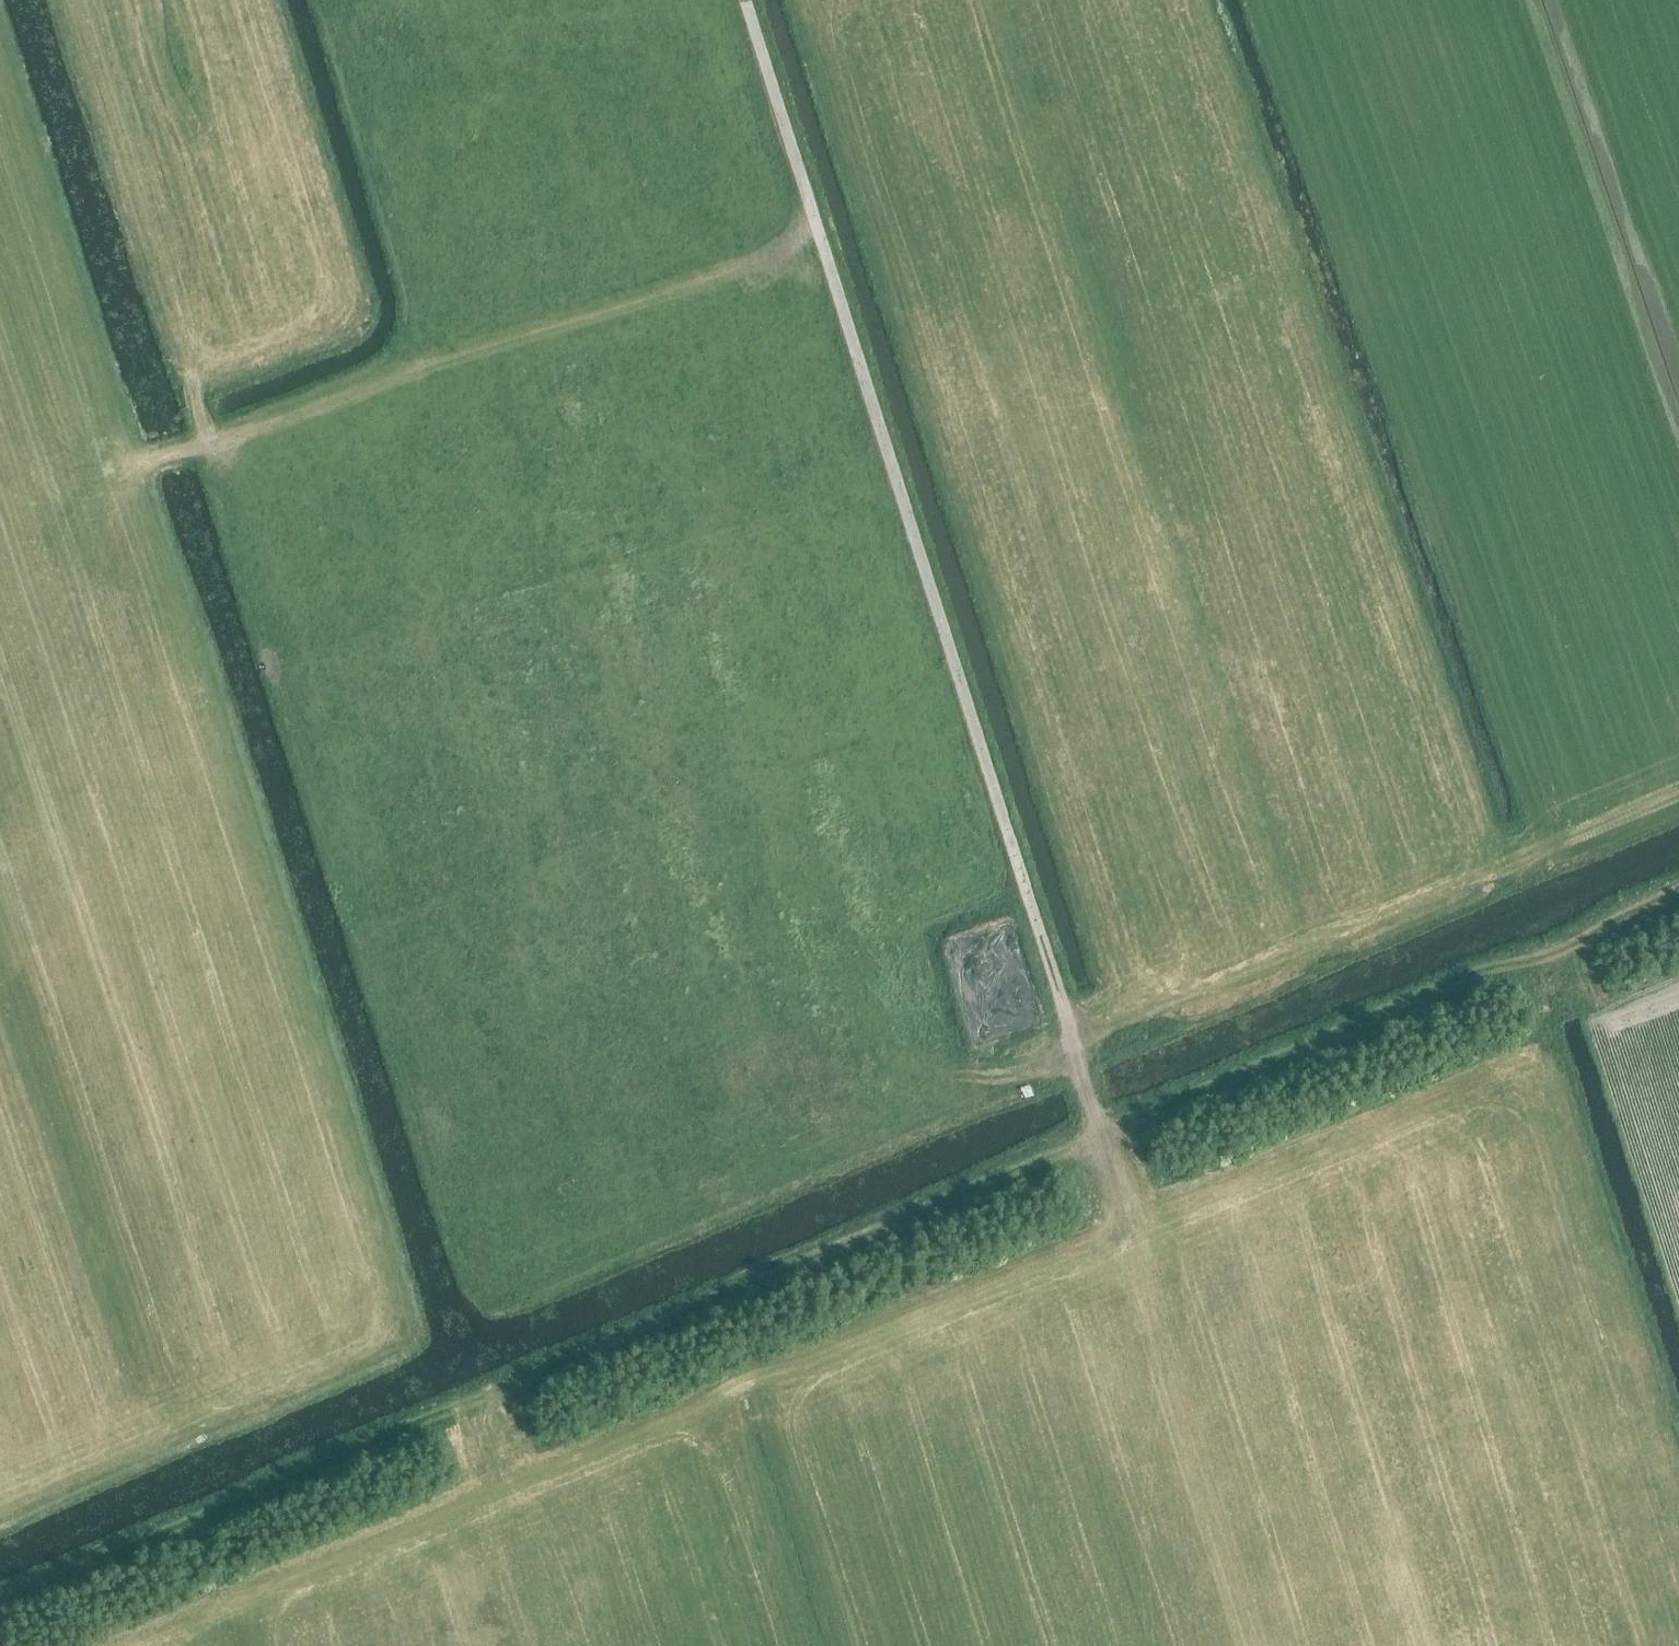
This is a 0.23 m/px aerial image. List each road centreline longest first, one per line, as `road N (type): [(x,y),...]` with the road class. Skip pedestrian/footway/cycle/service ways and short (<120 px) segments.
road 1 (track): [(0,1600),(1454,981),(1571,946),(1678,891)]

